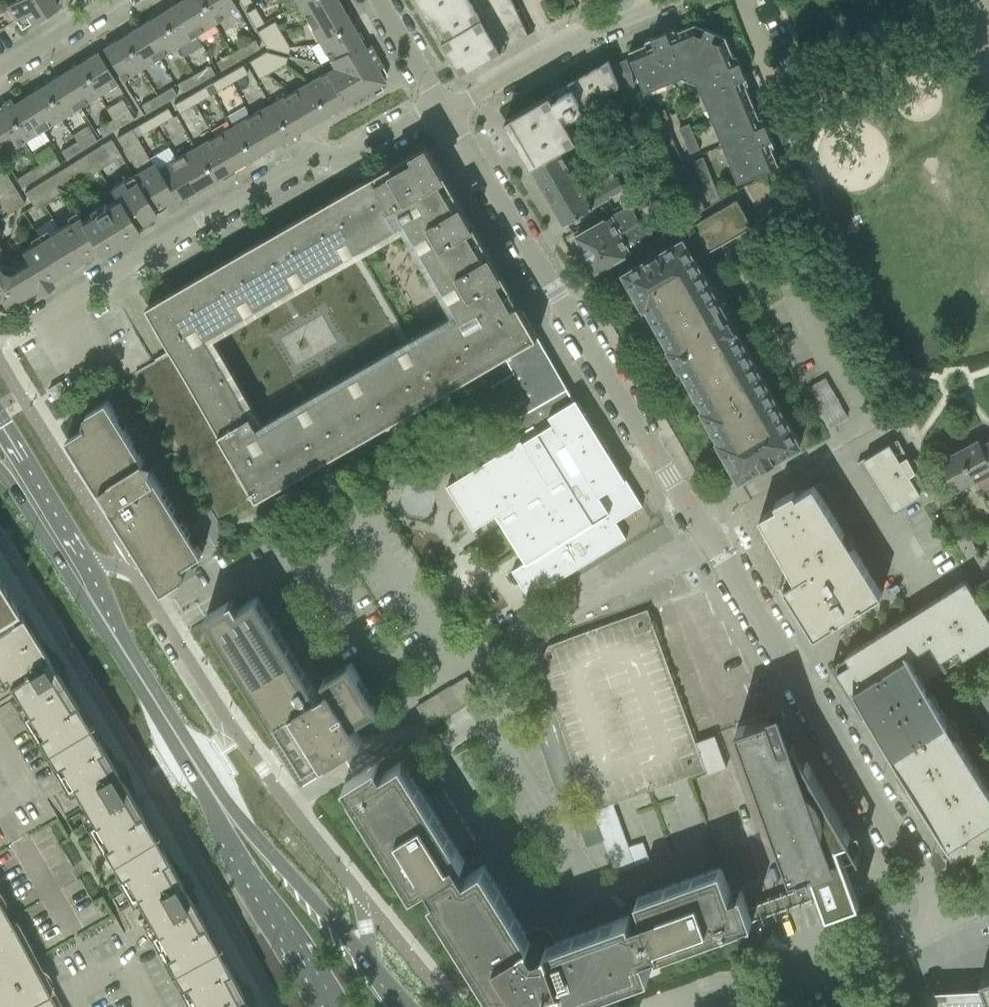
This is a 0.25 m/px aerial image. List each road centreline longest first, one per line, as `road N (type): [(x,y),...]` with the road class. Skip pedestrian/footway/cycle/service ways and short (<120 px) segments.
road 1 (residential): [(946,919),(446,107)]
road 2 (residential): [(370,971),(359,894),(238,737),(130,569),(64,552)]
road 3 (residential): [(61,304),(322,160),(446,107)]
road 4 (secondary): [(64,552),(207,790)]
road 5 (secondary): [(207,790),(329,1006)]
road 6 (secondary): [(370,971),(207,790)]
road 7 (residential): [(658,0),(446,107)]
road 8 (unclassified): [(753,1006),(946,919)]
road 9 (residential): [(741,0),(789,126)]
road 10 (residential): [(446,107),(383,0)]

